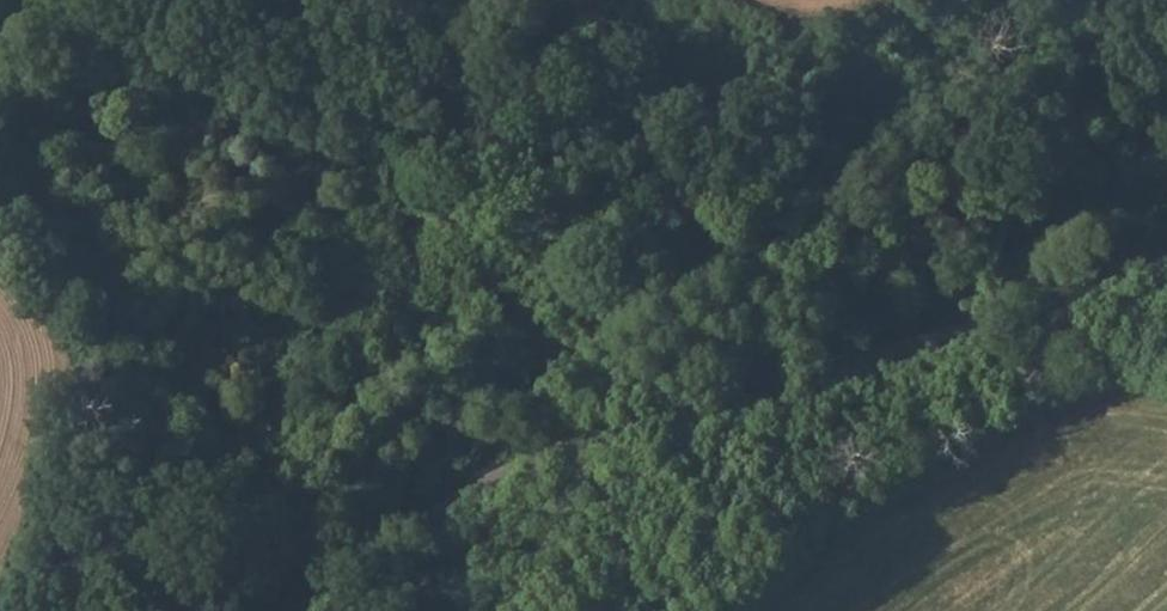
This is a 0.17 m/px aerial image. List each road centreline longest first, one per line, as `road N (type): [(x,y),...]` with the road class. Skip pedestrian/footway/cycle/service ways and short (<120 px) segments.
road 1 (unclassified): [(316,610),(432,516),(521,469),(618,431),(1141,274),(1166,259)]
road 2 (track): [(668,232),(480,304),(239,496),(128,610)]
road 3 (track): [(194,0),(275,70),(430,143),(668,232)]
road 4 (track): [(668,232),(795,249),(979,226),(1166,154)]

